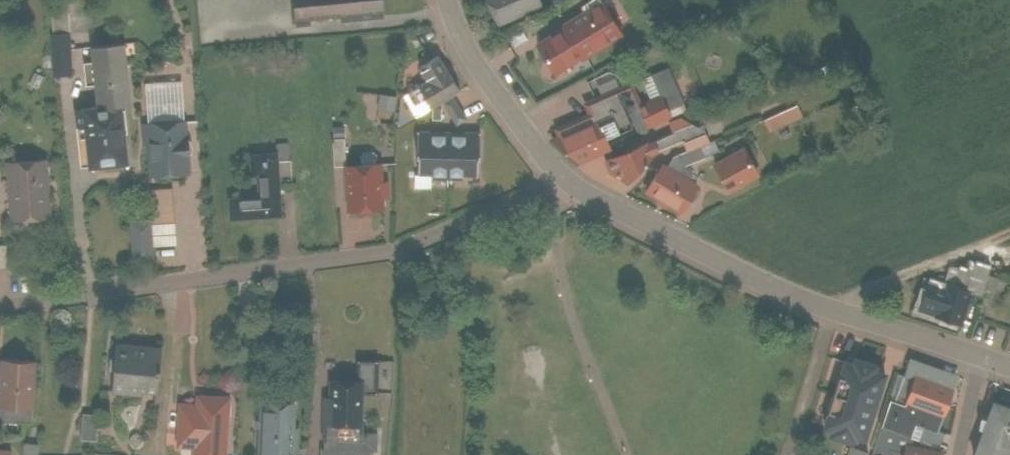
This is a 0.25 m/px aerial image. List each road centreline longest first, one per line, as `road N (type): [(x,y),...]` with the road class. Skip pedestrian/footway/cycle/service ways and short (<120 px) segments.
road 1 (residential): [(0,307),(403,248),(561,175)]
road 2 (residential): [(983,357),(761,282),(561,175)]
road 3 (residential): [(561,175),(475,62),(448,0)]
road 4 (track): [(839,314),(1009,242)]

